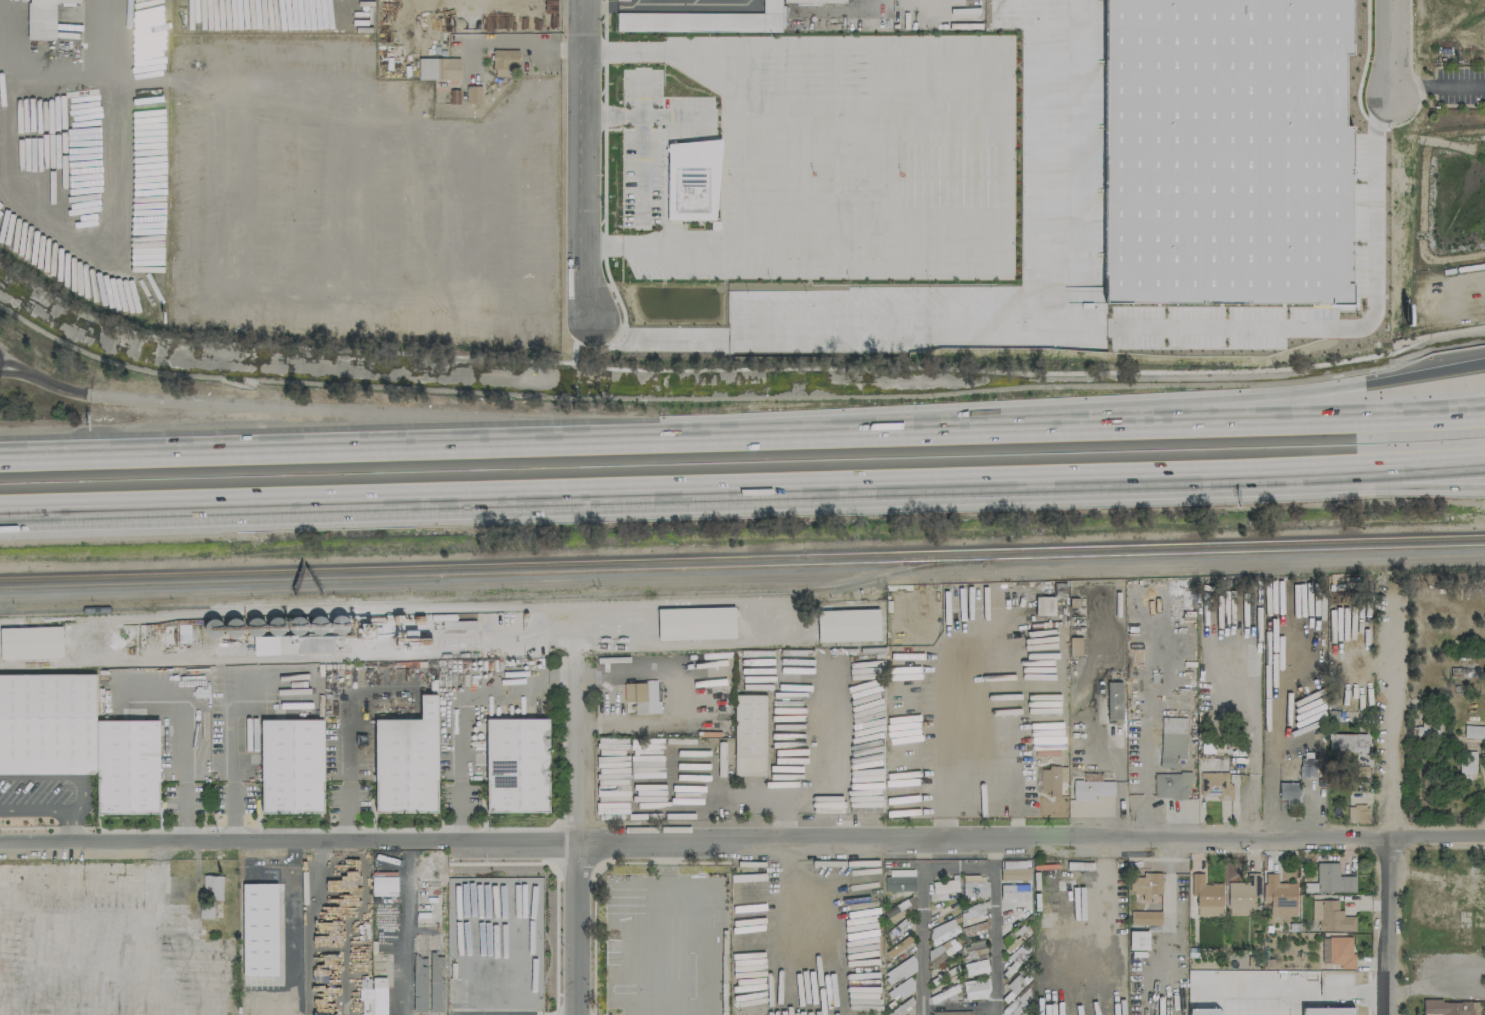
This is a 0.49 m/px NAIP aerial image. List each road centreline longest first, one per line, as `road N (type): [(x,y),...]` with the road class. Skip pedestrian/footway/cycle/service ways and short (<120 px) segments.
road 1 (motorway): [(1484,407),(0,463)]
road 2 (residential): [(0,842),(1484,838)]
road 3 (motorway): [(0,507),(1067,480)]
road 4 (motorway): [(1484,364),(1307,393),(1166,404),(1048,428)]
road 5 (residential): [(1395,595),(1386,1014)]
road 6 (motorway): [(1067,480),(1152,495),(1484,488)]
road 7 (motorway): [(1067,480),(1484,459)]
road 8 (residential): [(580,623),(580,1014)]
road 9 (residential): [(586,0),(585,315)]

